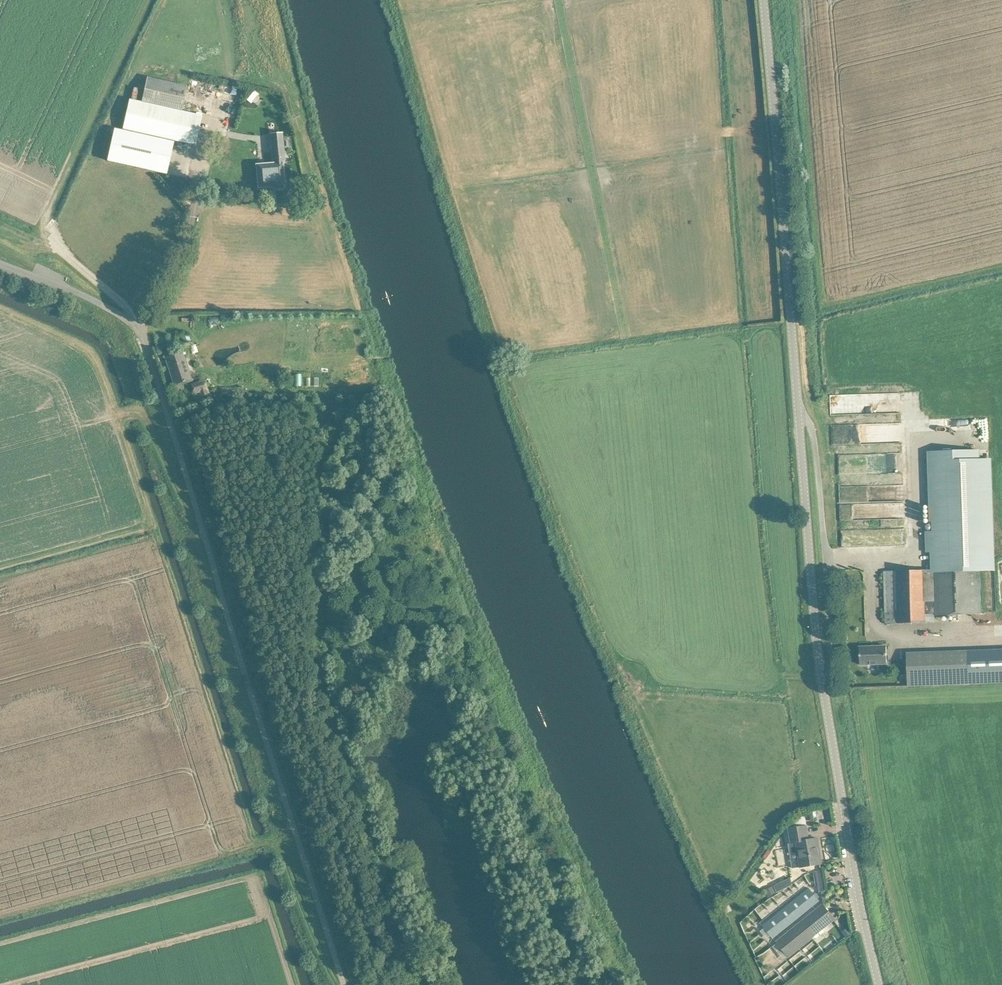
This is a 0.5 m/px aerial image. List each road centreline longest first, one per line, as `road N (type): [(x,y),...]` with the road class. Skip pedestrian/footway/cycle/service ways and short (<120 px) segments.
road 1 (unclassified): [(879,984),(816,637),(763,0)]
road 2 (unclassified): [(345,984),(139,328),(0,263)]
road 3 (track): [(148,0),(46,221),(64,254),(127,307),(133,323)]
road 4 (track): [(122,415),(144,421),(200,523)]

